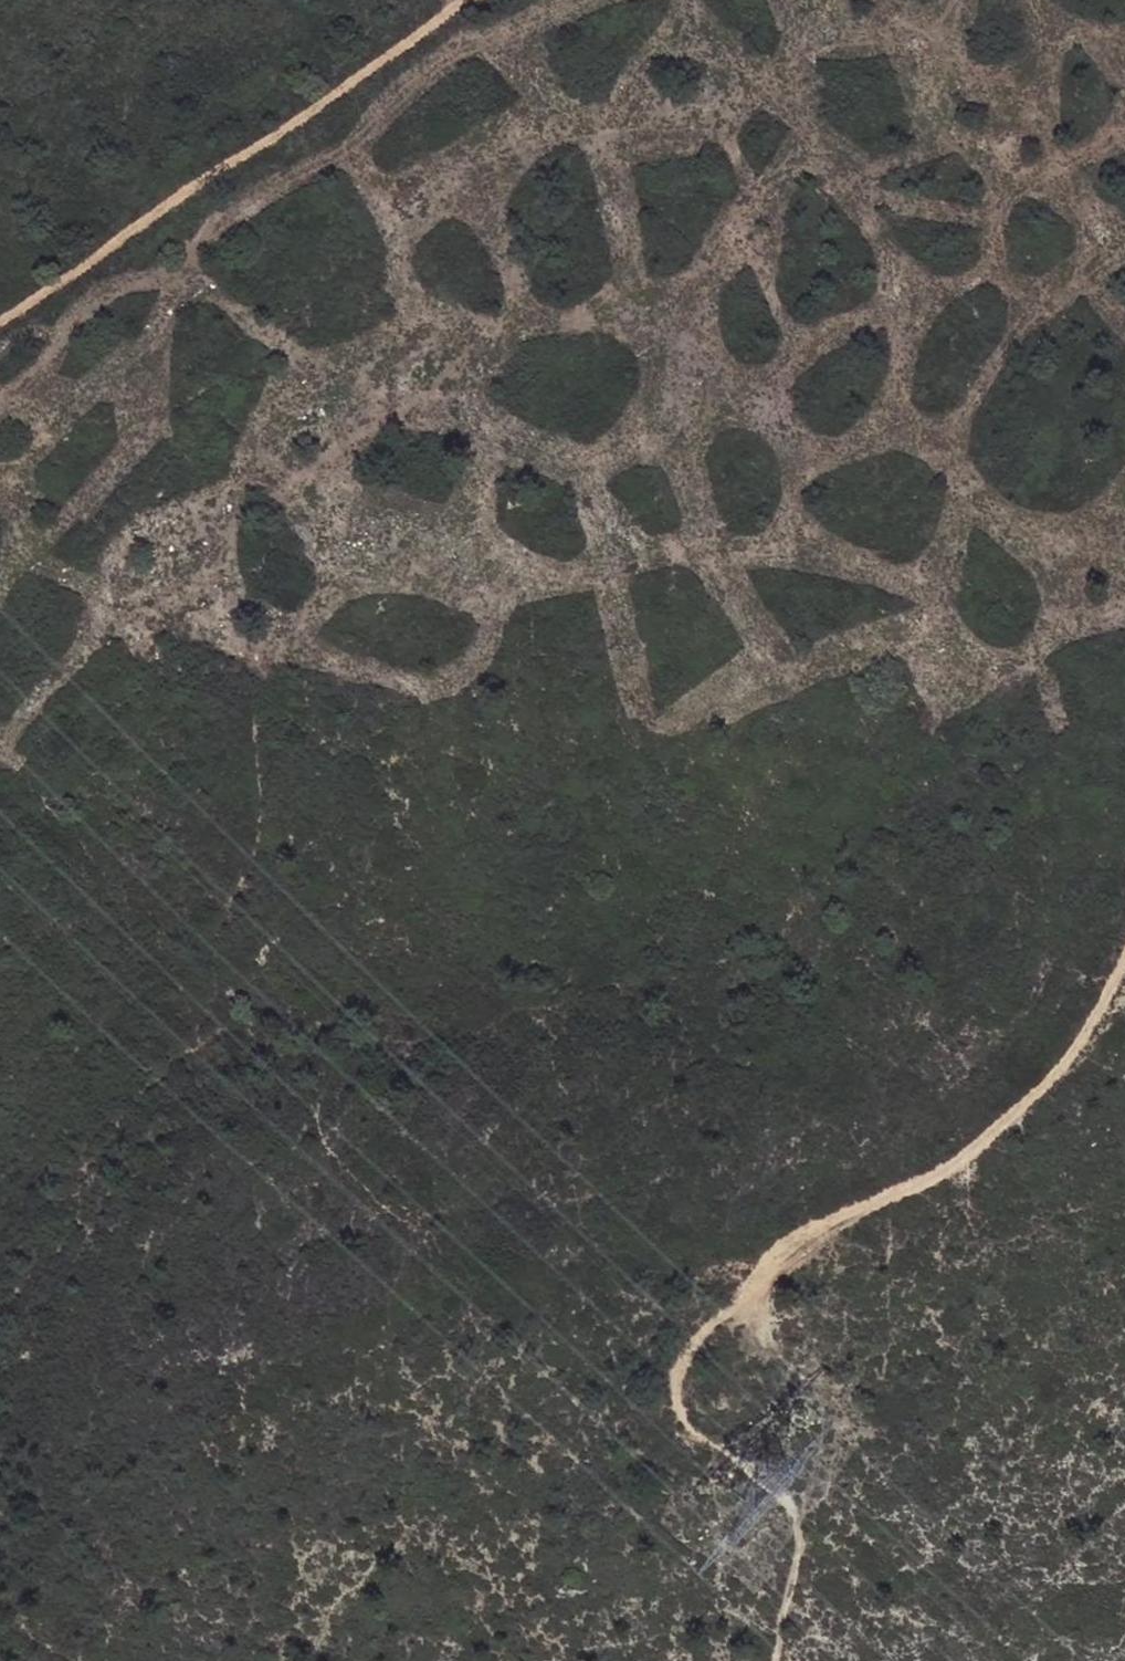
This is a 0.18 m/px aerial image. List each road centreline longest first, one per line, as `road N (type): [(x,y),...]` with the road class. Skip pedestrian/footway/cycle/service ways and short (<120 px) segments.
road 1 (track): [(1124,957),(1036,1089),(929,1177),(783,1244),(686,1339),(674,1372)]
road 2 (track): [(473,0),(442,13),(0,321)]

